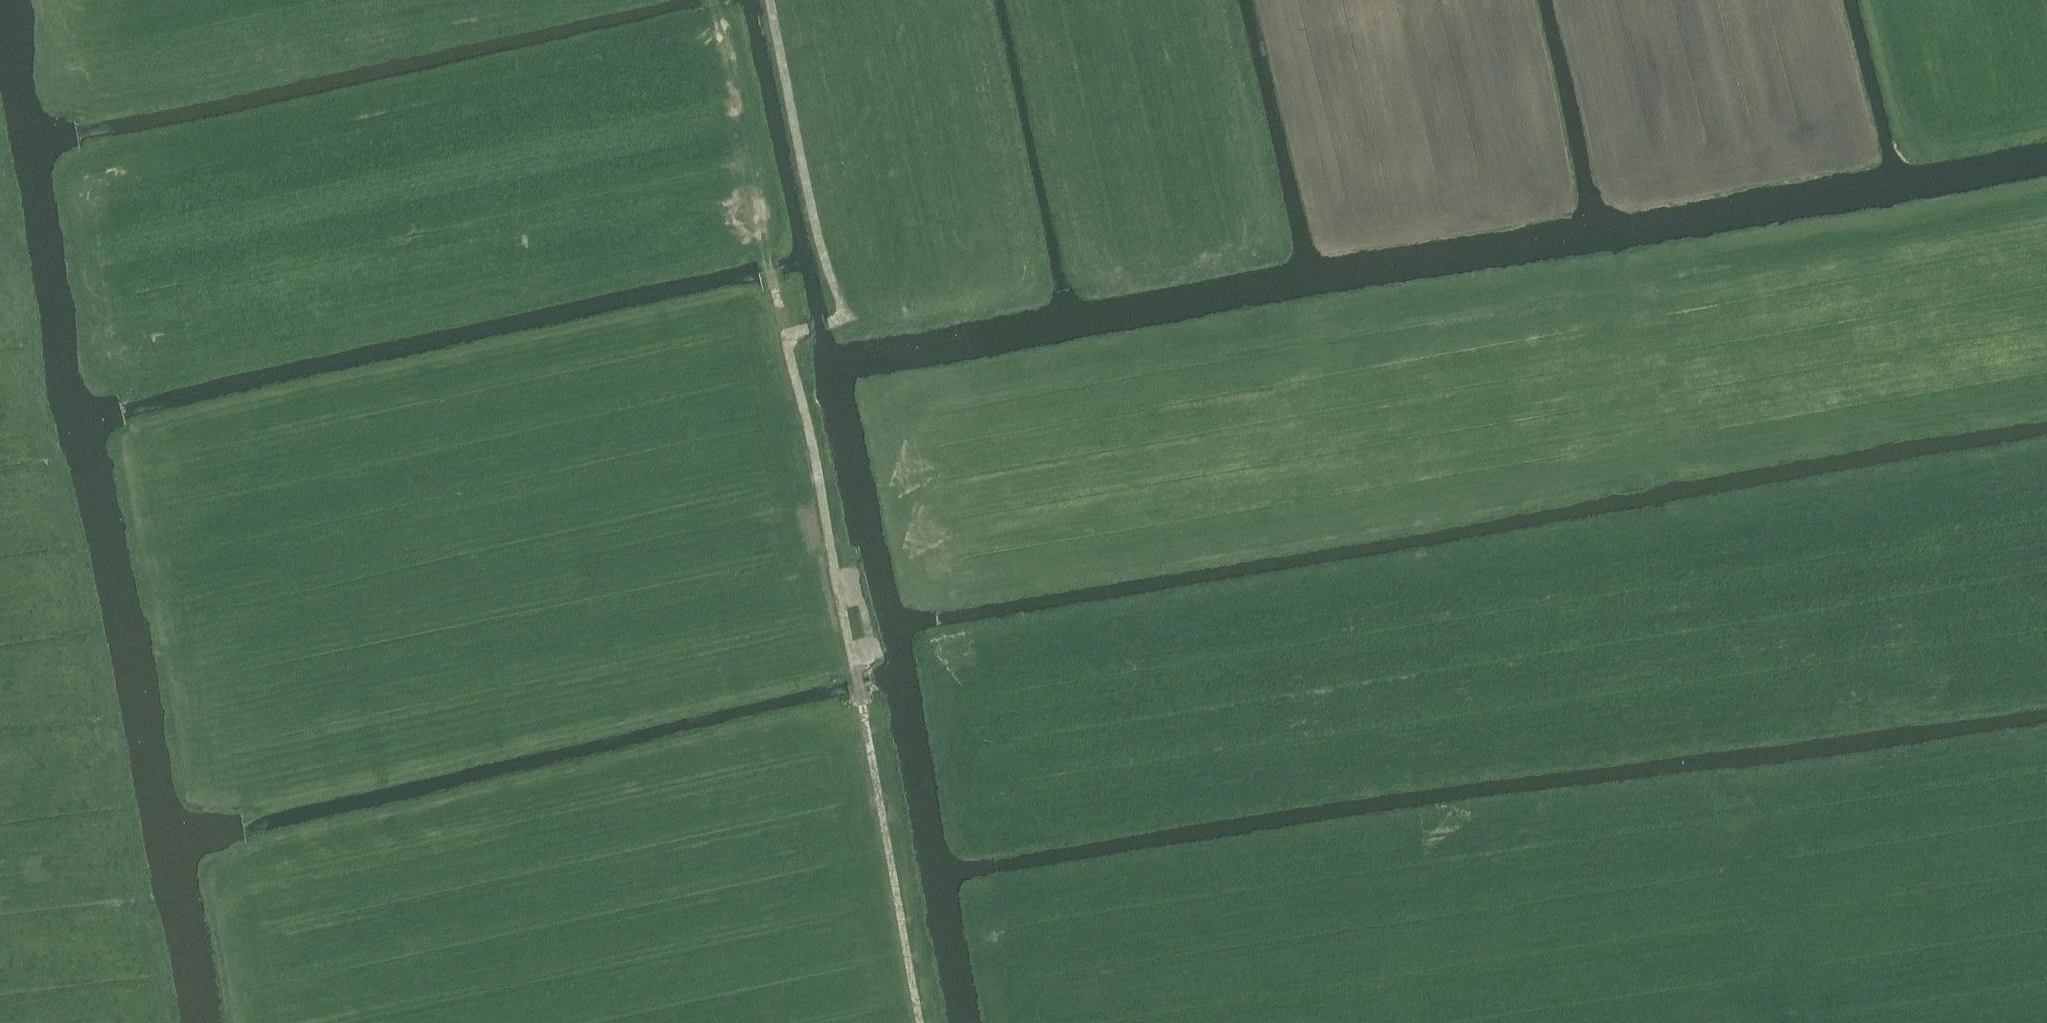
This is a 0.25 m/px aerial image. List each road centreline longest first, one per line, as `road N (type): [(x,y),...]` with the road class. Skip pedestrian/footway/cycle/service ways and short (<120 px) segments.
road 1 (track): [(922,1022),(860,672),(765,248),(768,199),(720,0)]

